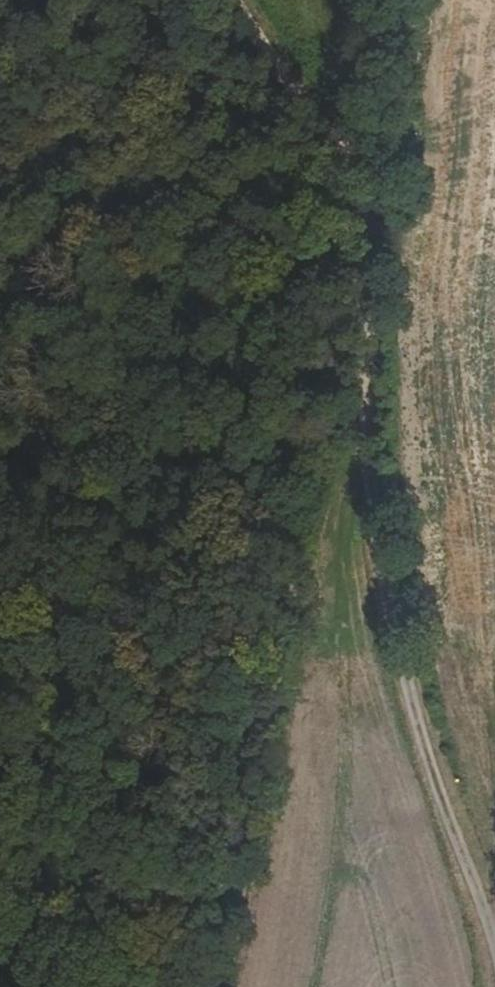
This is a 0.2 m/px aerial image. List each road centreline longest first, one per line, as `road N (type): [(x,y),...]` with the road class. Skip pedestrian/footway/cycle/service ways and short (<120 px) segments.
road 1 (track): [(225,0),(346,166),(355,195),(358,405),(371,574),(399,695),(476,903),(494,984)]
road 2 (track): [(239,986),(337,472),(357,321)]

